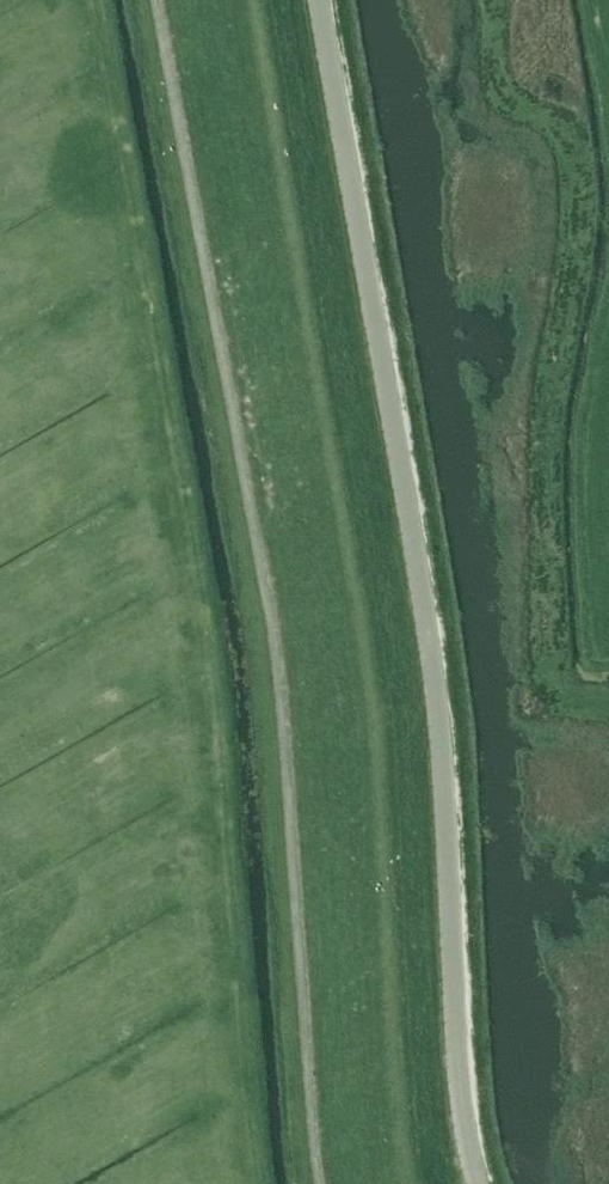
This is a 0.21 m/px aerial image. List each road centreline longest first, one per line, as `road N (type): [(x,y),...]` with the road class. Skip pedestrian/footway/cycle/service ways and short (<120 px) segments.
road 1 (track): [(262,1183),(222,712),(96,0)]
road 2 (unclassified): [(478,1183),(457,1065),(433,674),(318,0)]

